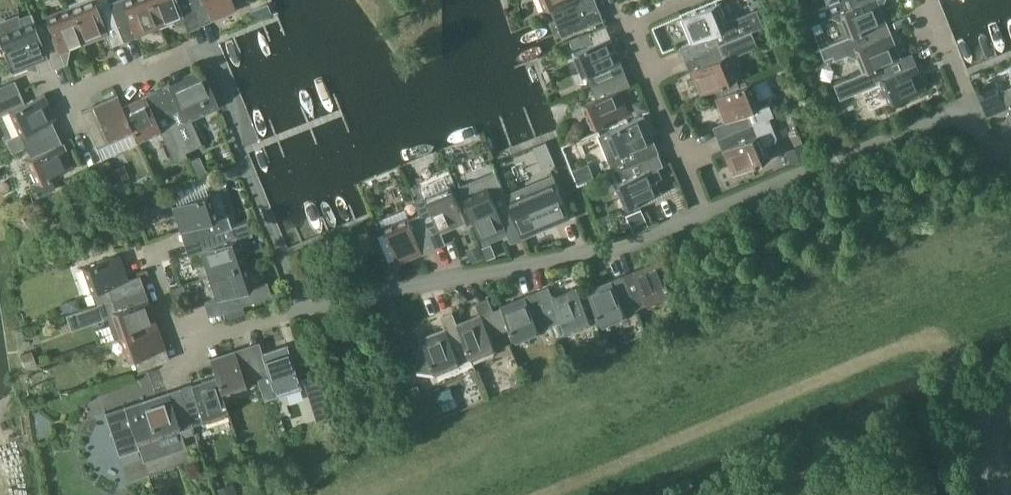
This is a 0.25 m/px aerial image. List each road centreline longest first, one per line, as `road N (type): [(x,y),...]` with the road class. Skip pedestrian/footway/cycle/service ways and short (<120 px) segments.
road 1 (residential): [(81,129),(66,98),(124,71),(142,74),(204,50),(300,307)]
road 2 (residential): [(300,307),(632,245),(706,213)]
road 3 (residential): [(706,213),(972,105)]
road 4 (residential): [(706,213),(629,28),(698,0)]
road 5 (residential): [(145,242),(182,345),(300,307)]

